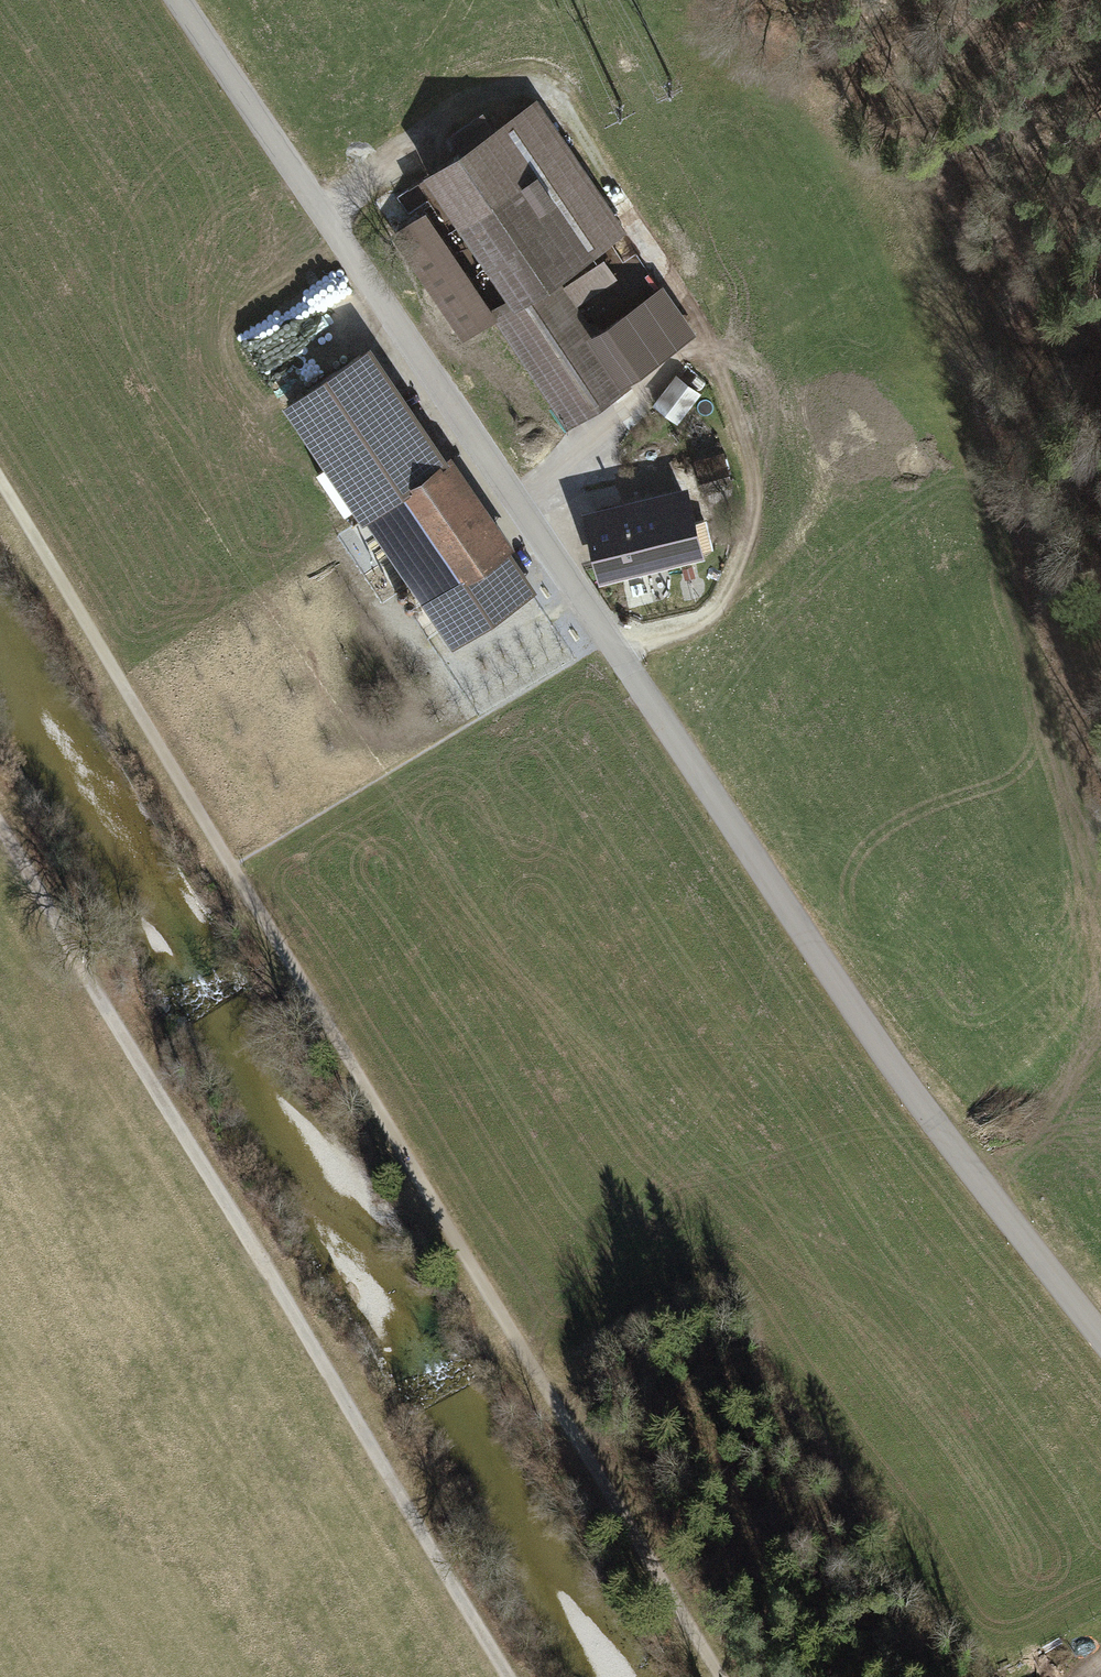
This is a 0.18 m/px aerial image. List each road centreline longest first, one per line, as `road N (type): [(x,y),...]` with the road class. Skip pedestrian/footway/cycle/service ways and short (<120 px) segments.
road 1 (residential): [(180,0),(905,1085),(1100,1345)]
road 2 (track): [(717,1676),(0,487)]
road 3 (track): [(0,833),(507,1676)]
road 4 (track): [(328,222),(459,107),(530,85),(558,97),(702,335)]
road 5 (track): [(625,663),(696,626),(721,603),(744,539),(750,467),(702,335)]
road 6 (track): [(702,335),(568,484),(525,514)]

